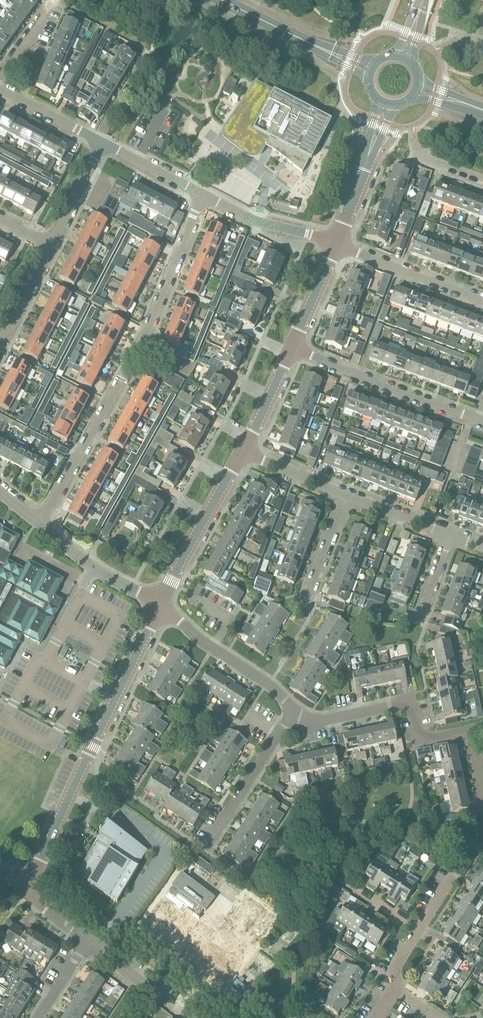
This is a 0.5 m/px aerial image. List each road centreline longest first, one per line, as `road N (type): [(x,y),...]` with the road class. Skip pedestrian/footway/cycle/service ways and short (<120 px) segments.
road 1 (residential): [(40,523),(141,341),(201,194)]
road 2 (tertiary): [(25,892),(159,603)]
road 3 (residential): [(482,419),(293,346)]
road 4 (residential): [(293,712),(281,692),(159,603)]
road 5 (tertiary): [(159,603),(243,451)]
road 6 (tertiary): [(371,70),(223,0)]
road 7 (residential): [(204,848),(293,712)]
road 8 (residential): [(482,301),(333,244)]
road 9 (tertiary): [(333,244),(387,103)]
road 10 (residential): [(159,603),(94,568),(40,523)]
road 11 (residential): [(333,244),(253,220),(201,194)]
road 12 (residential): [(393,989),(401,957),(454,874)]
road 13 (residential): [(189,1017),(89,941)]

